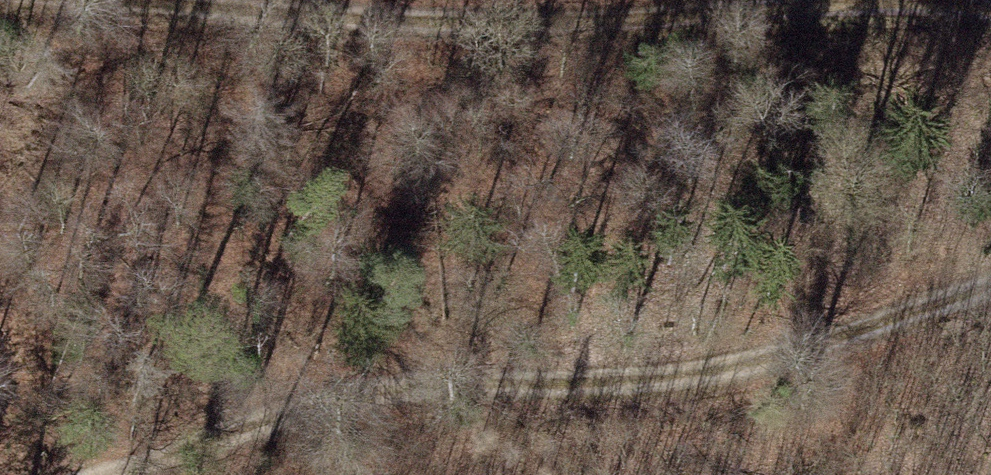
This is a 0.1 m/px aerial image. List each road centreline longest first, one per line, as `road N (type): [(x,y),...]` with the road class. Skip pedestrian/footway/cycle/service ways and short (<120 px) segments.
road 1 (track): [(138,474),(392,392),(583,396),(795,360),(990,281)]
road 2 (track): [(846,0),(599,23),(387,28),(45,0)]

